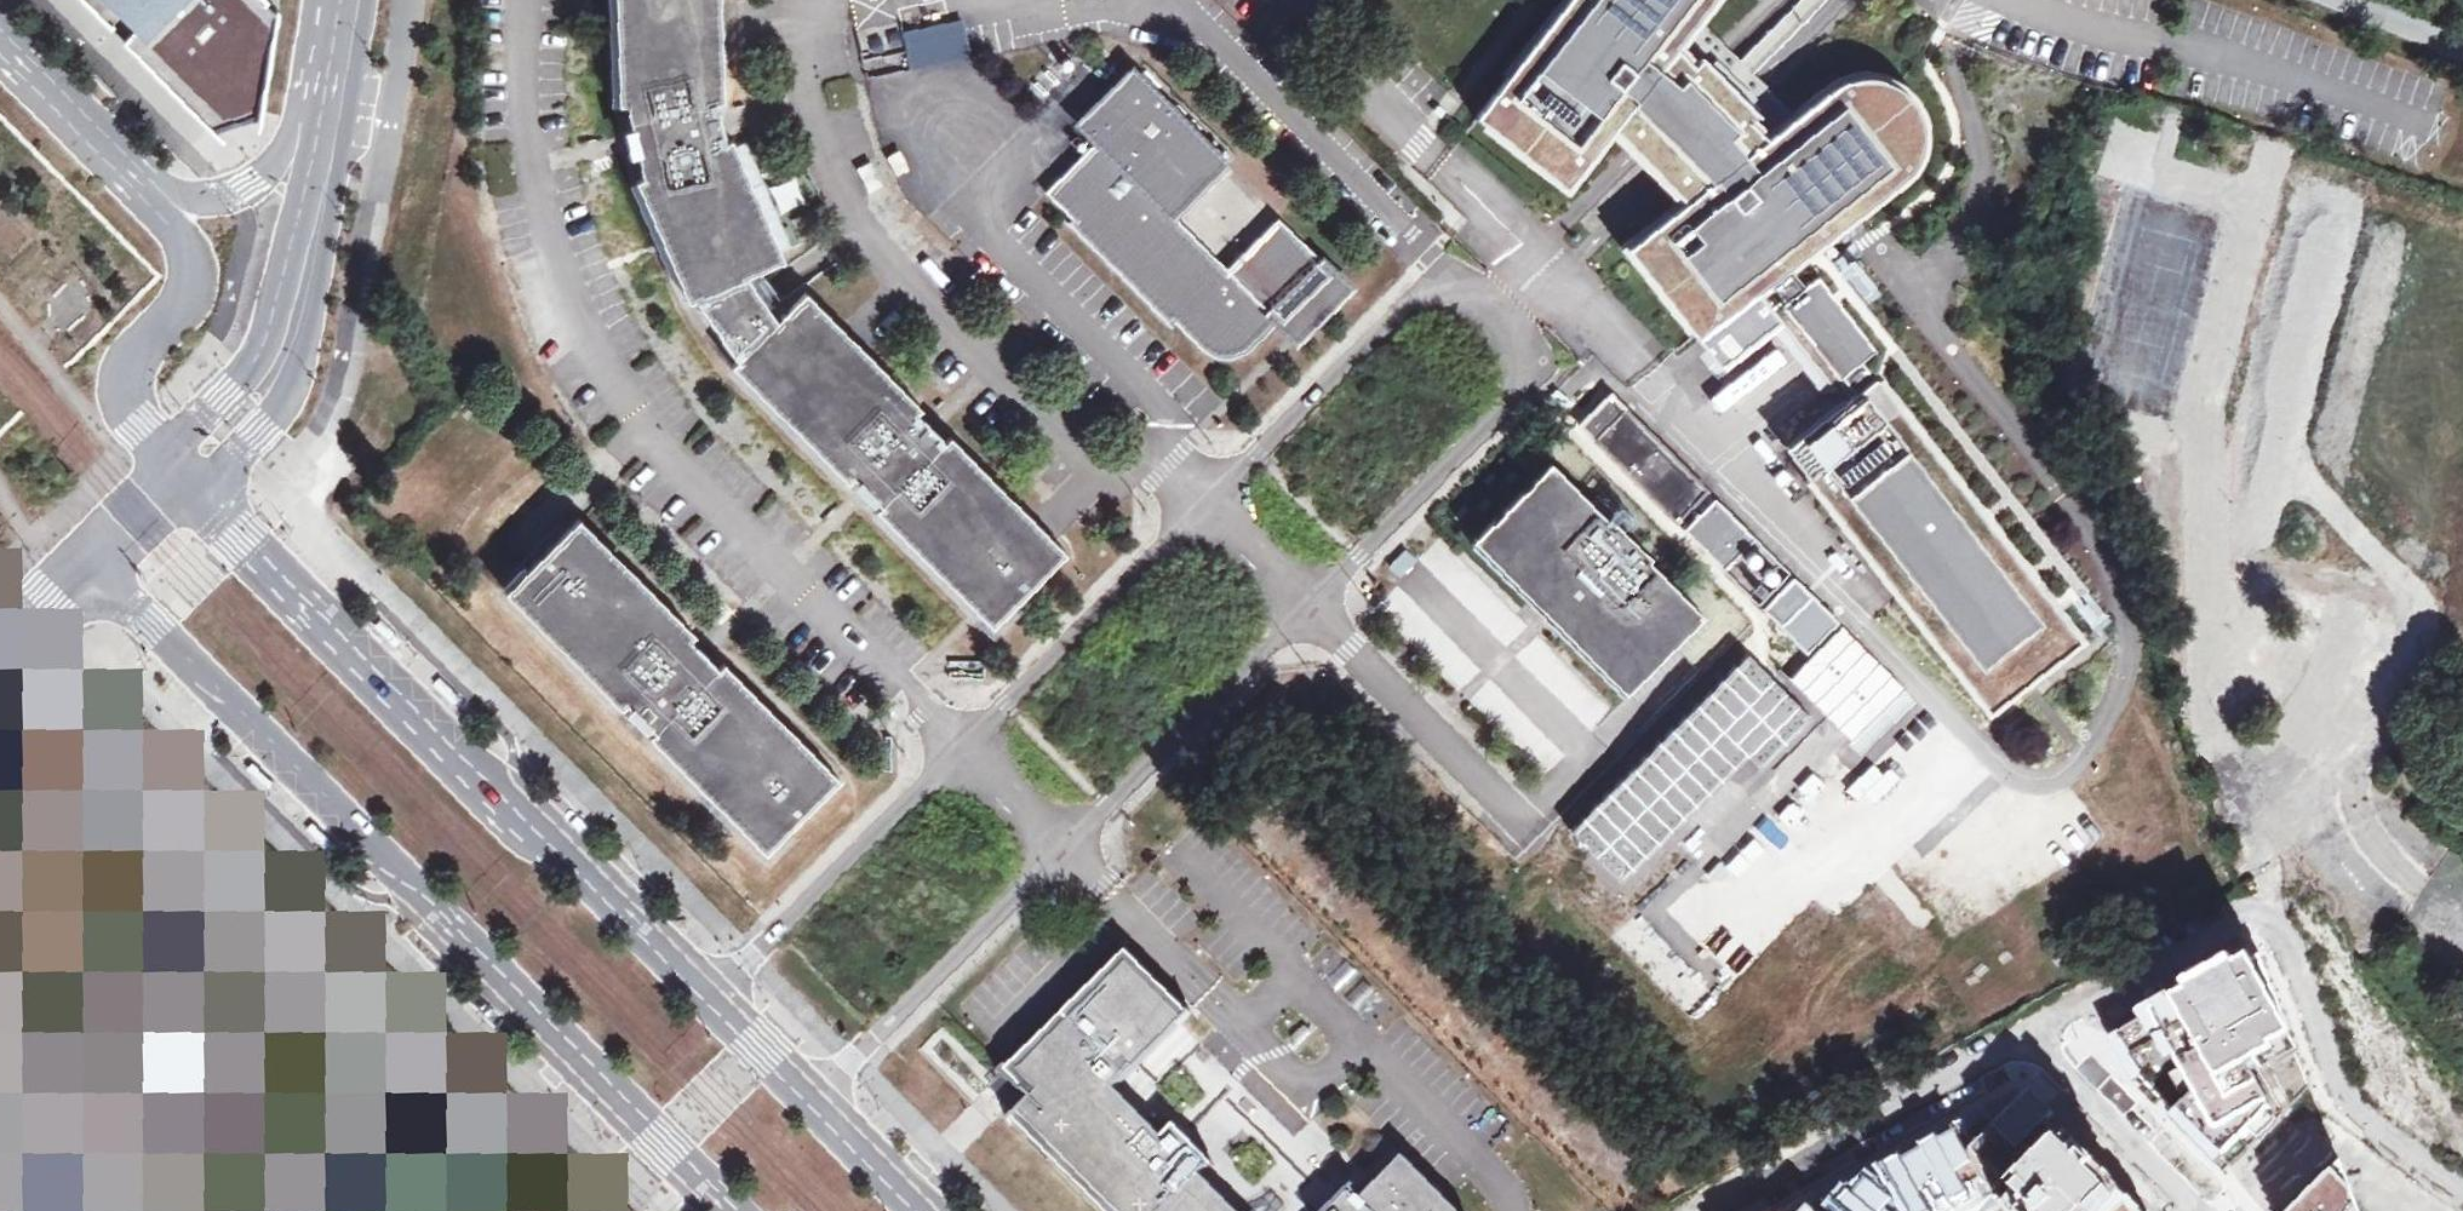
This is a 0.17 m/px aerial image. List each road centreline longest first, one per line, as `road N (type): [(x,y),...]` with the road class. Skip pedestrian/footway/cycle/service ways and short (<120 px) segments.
road 1 (secondary): [(916,1210),(178,476)]
road 2 (secondary): [(91,566),(727,1210)]
road 3 (residential): [(1180,760),(1633,1210)]
road 4 (trunk): [(178,476),(222,463),(257,434),(309,338),(342,150),(345,81),(337,29)]
road 5 (trunk): [(337,29),(268,335),(251,370),(185,435),(178,476)]
road 6 (unclassified): [(2462,445),(2364,799),(2367,824),(2395,857)]
road 7 (residential): [(2032,1033),(1708,1210)]
road 8 (unclassified): [(2237,784),(2191,663),(2177,431)]
road 9 (unclassified): [(2082,1008),(2327,875),(2395,857)]
road 10 (secondary): [(178,476),(117,405),(126,369),(188,292),(189,263),(147,194)]
road 11 (trunk): [(337,29),(311,59),(295,117),(265,173),(235,195),(190,202),(147,194)]
road 12 (residential): [(2211,1210),(2032,1033)]
road 13 (secondary): [(147,194),(0,44)]
road 14 (unknown): [(2049,1090),(2167,1210)]
road 15 (unclassified): [(2237,784),(2310,748),(2343,701)]
road 16 (secondary): [(0,651),(28,636),(91,566)]
road 17 (secondary): [(91,566),(178,476)]

